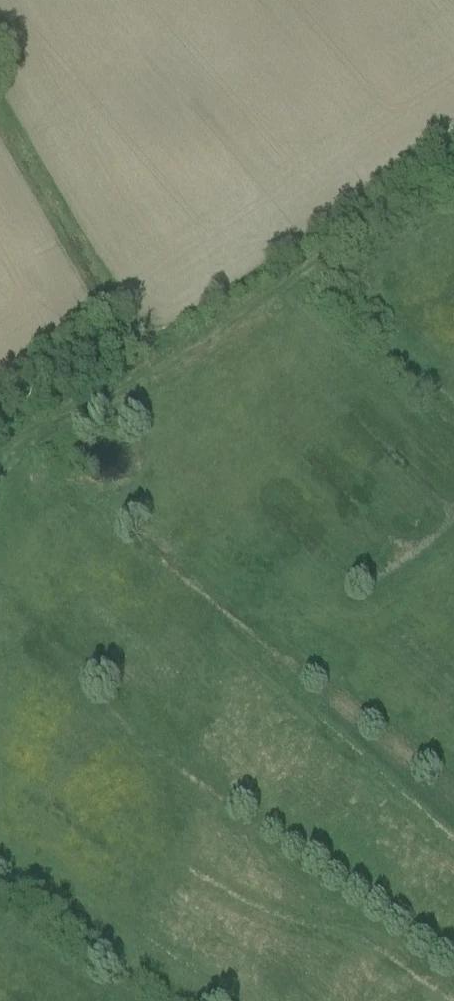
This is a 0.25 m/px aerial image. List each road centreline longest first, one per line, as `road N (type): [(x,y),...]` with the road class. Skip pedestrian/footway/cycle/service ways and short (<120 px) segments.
road 1 (track): [(453,169),(153,358)]

